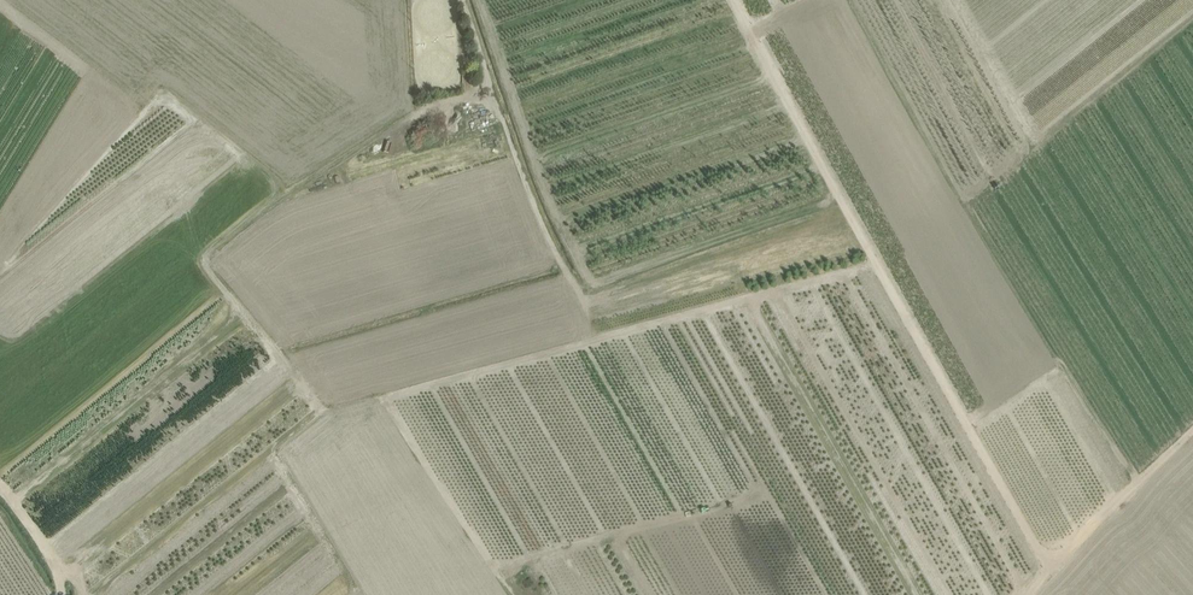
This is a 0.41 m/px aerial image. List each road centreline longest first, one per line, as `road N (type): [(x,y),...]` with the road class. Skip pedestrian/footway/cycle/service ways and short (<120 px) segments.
road 1 (track): [(1063,558),(1011,488),(842,202),(737,0)]
road 2 (track): [(1033,594),(1192,430)]
road 3 (track): [(63,594),(54,558),(0,487)]

